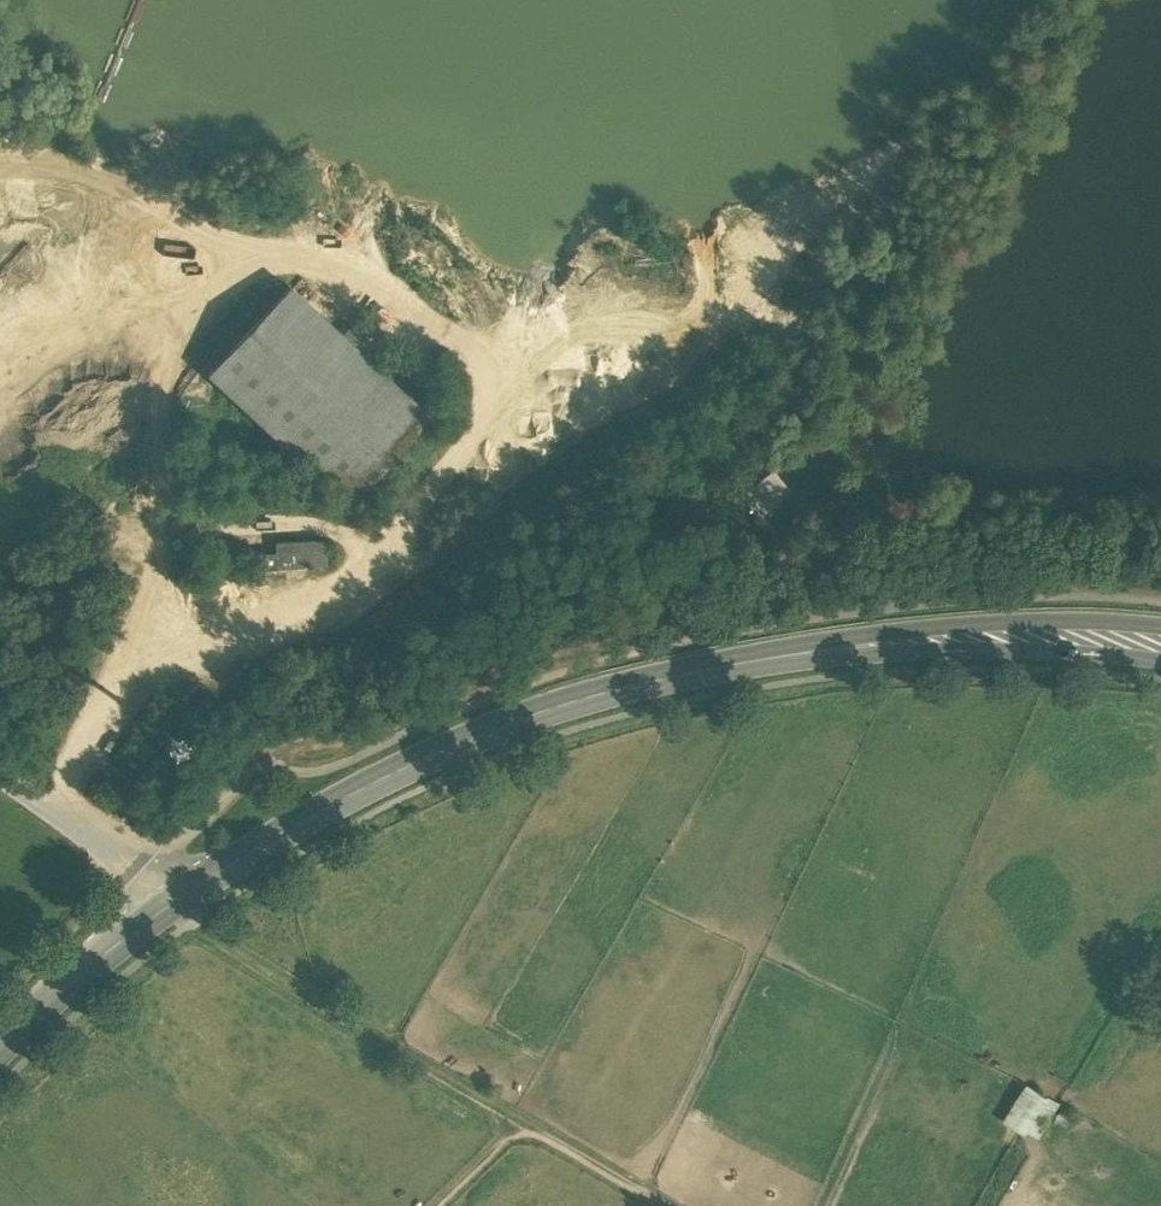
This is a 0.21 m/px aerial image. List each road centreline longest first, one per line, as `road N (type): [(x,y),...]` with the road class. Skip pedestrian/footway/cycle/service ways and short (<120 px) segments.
road 1 (secondary): [(1160,650),(1051,641),(826,649),(610,690),(533,714),(342,799),(253,848),(74,977),(0,1048)]
road 2 (track): [(262,764),(298,734),(683,622),(918,513)]
road 3 (track): [(658,1205),(286,985),(204,928),(177,898)]

